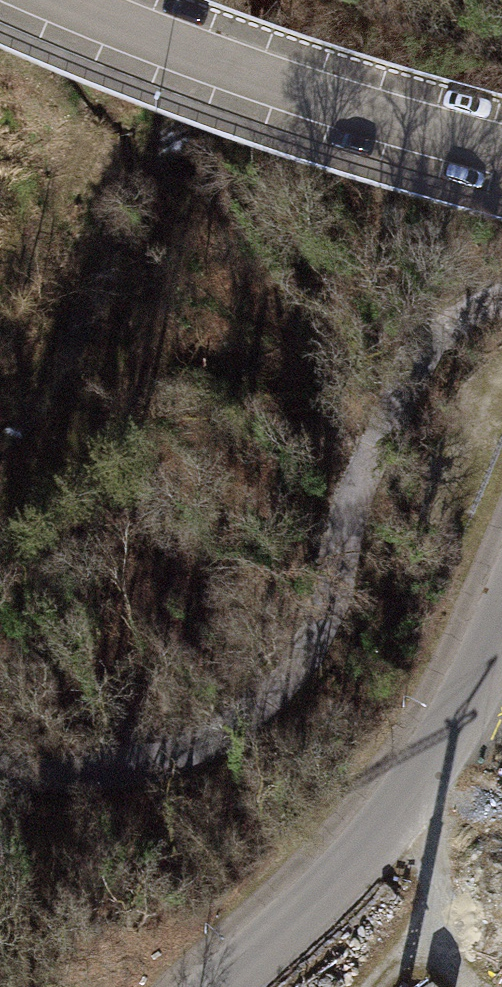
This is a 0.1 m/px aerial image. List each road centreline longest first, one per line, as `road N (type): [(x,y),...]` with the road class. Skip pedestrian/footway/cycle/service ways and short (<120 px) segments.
road 1 (track): [(501,300),(440,333),(379,441),(334,608),(273,700),(183,759),(92,775),(0,776)]
road 2 (unclassified): [(501,615),(448,736),(392,816),(217,986)]
road 3 (residential): [(63,0),(233,73),(501,153)]

